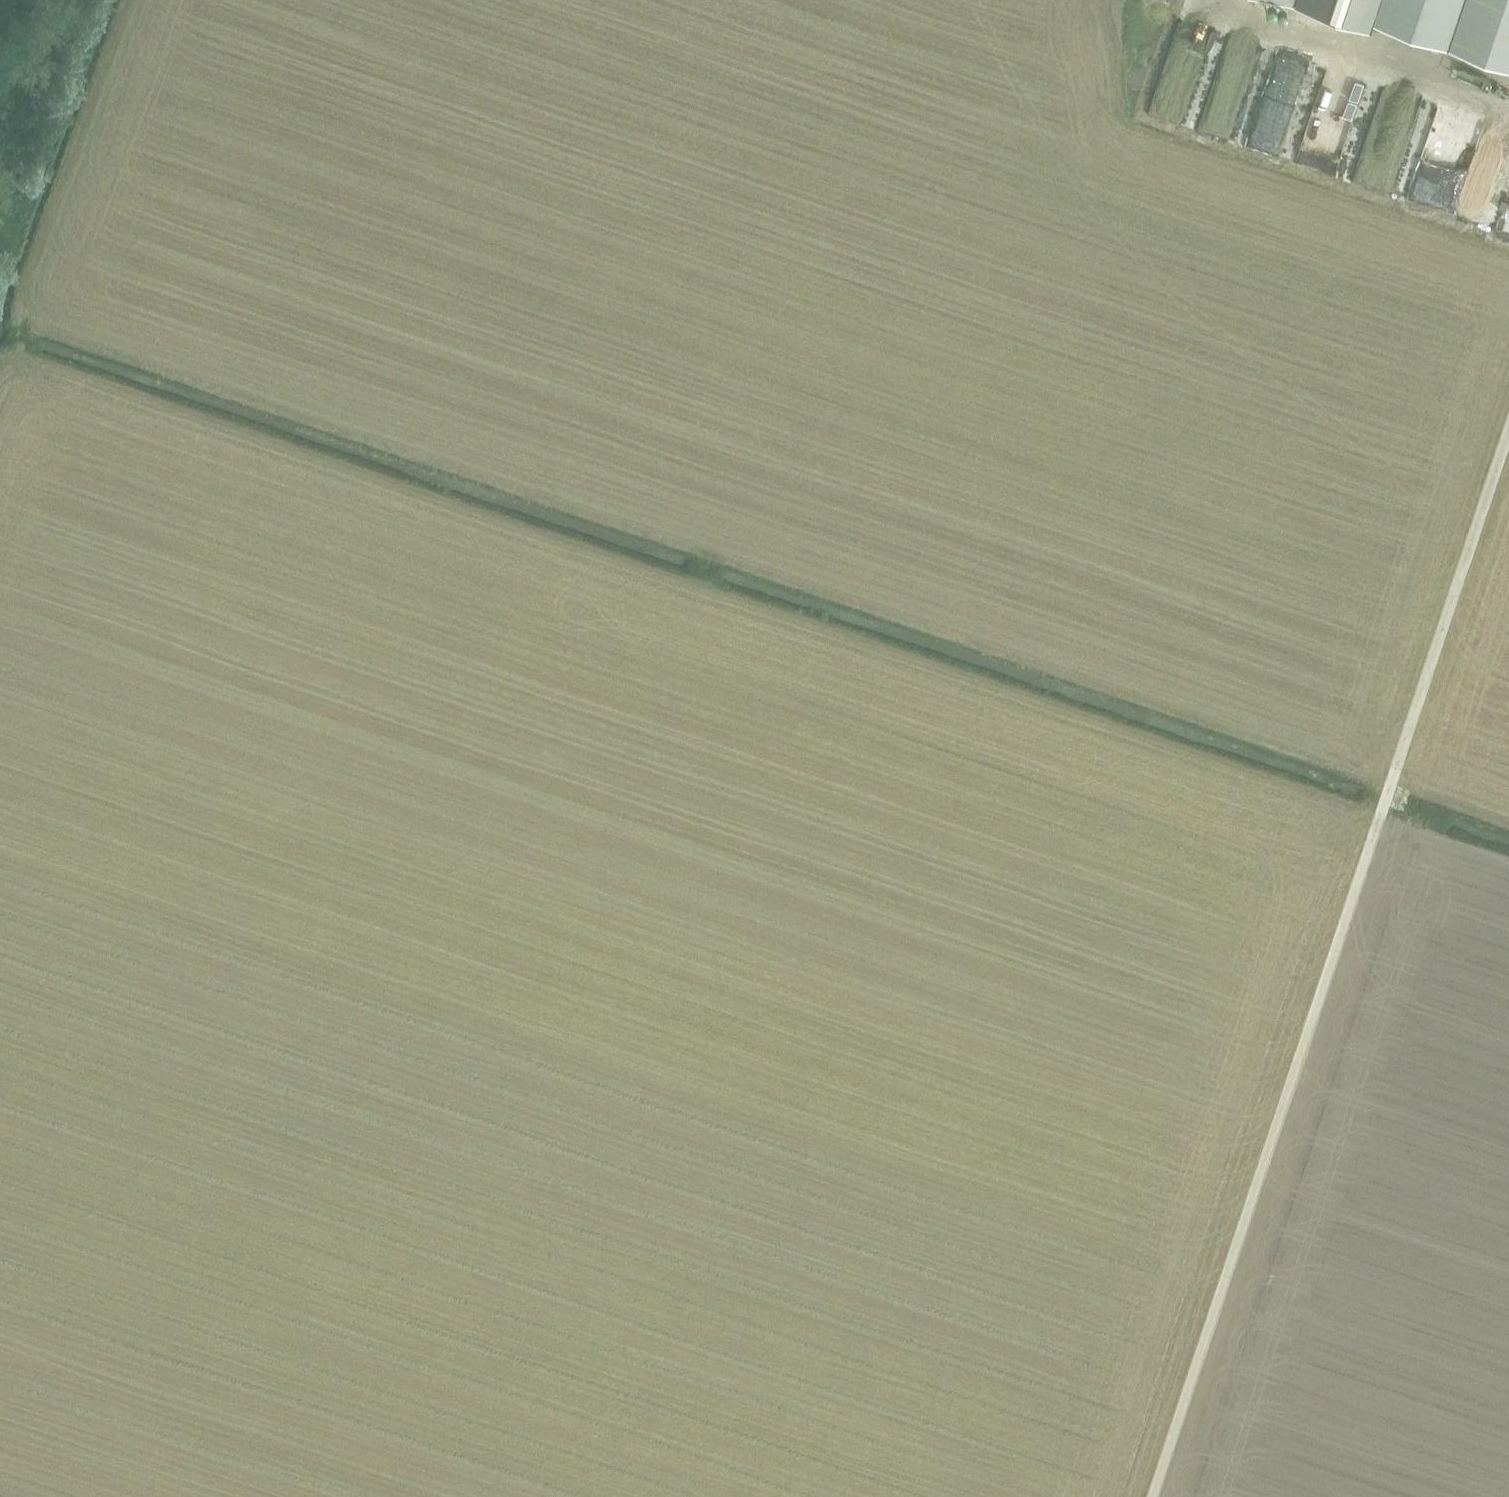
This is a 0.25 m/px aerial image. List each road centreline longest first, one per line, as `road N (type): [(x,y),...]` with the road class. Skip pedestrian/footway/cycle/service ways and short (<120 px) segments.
road 1 (track): [(1154,1496),(1508,430)]

